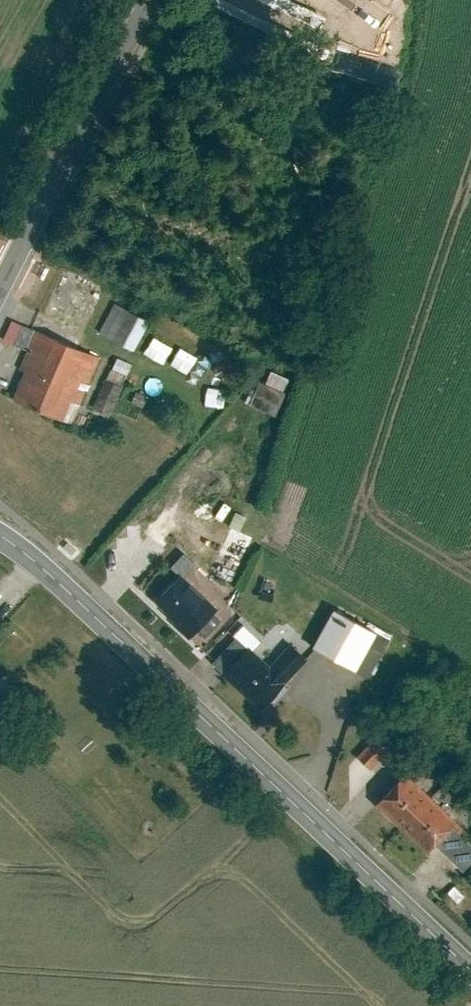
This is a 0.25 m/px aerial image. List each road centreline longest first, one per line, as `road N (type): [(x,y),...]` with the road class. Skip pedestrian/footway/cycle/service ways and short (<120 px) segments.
road 1 (secondary): [(470,970),(0,535)]
road 2 (tertiary): [(0,291),(155,0)]

